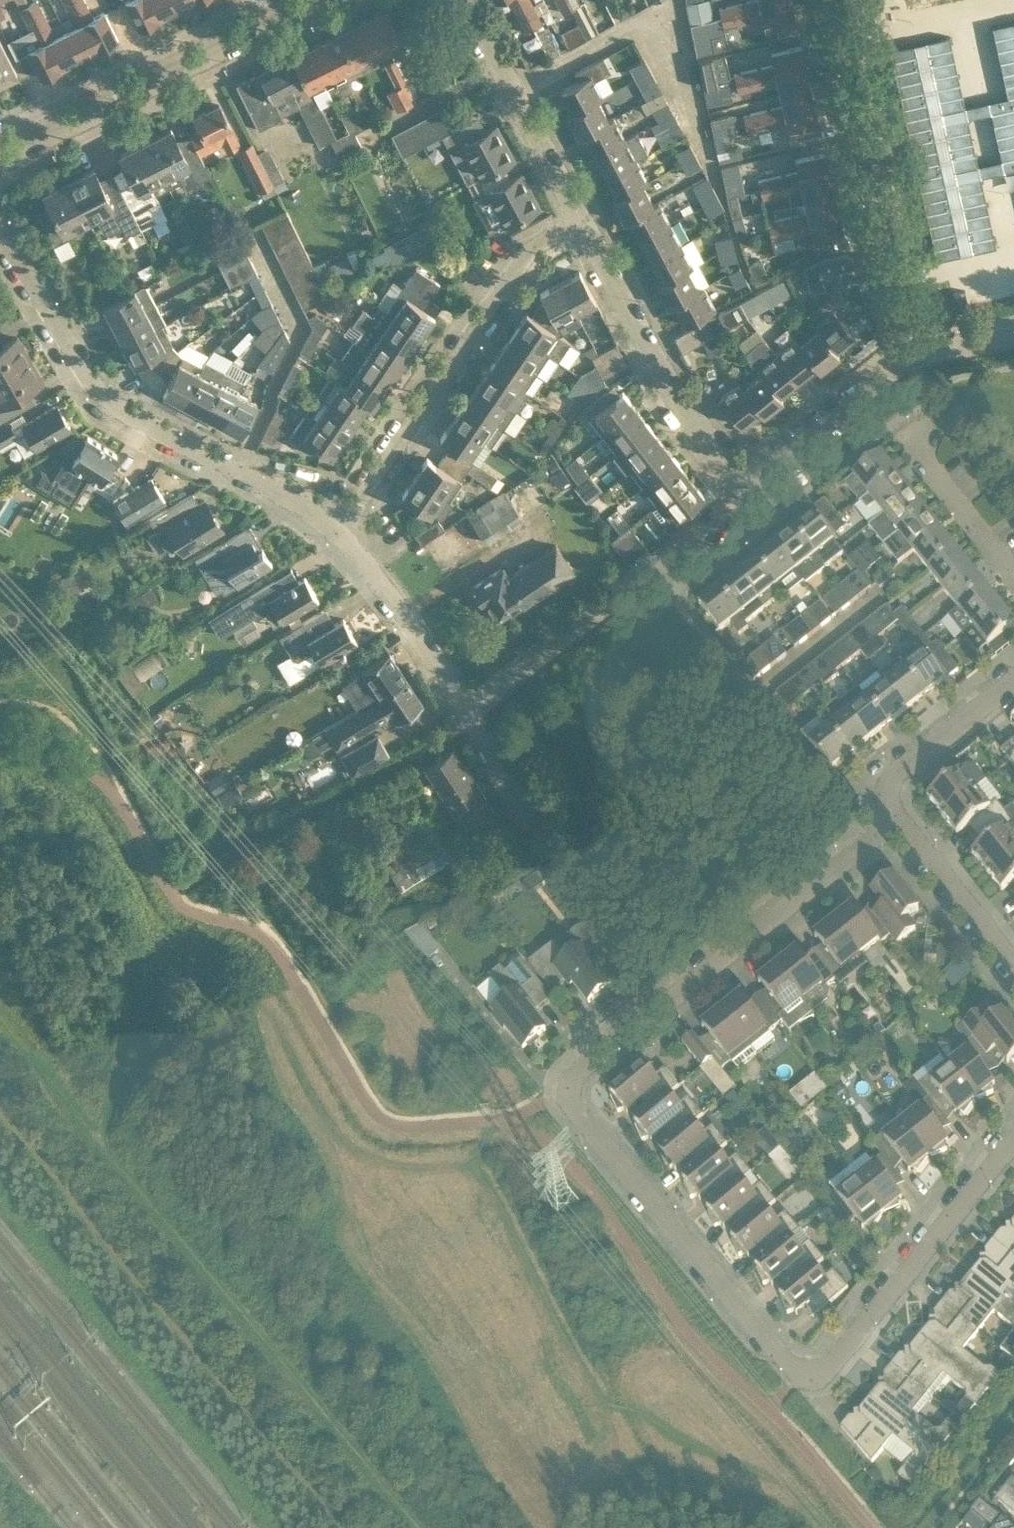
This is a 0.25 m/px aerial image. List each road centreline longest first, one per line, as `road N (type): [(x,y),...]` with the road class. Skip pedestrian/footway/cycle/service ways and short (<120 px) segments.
road 1 (residential): [(897,820),(583,1068),(569,1086),(570,1101),(798,1376),(815,1379),(1013,1140)]
road 2 (residential): [(340,533),(102,397),(0,223)]
road 3 (track): [(0,1204),(269,1527)]
road 4 (residential): [(340,533),(535,246),(580,226)]
road 5 (residential): [(913,356),(828,0)]
road 6 (residential): [(471,715),(736,505),(746,488)]
road 7 (residential): [(0,154),(315,0)]
road 8 (residential): [(746,488),(662,379),(580,226)]
road 9 (residential): [(580,226),(467,0)]
road 10 (residential): [(471,715),(340,533)]
road 11 (residential): [(746,488),(913,356)]
road 12 (residential): [(897,820),(889,797),(894,779),(1013,681)]
road 13 (residential): [(1013,966),(897,820)]
road 14 (residential): [(910,432),(1013,570)]

